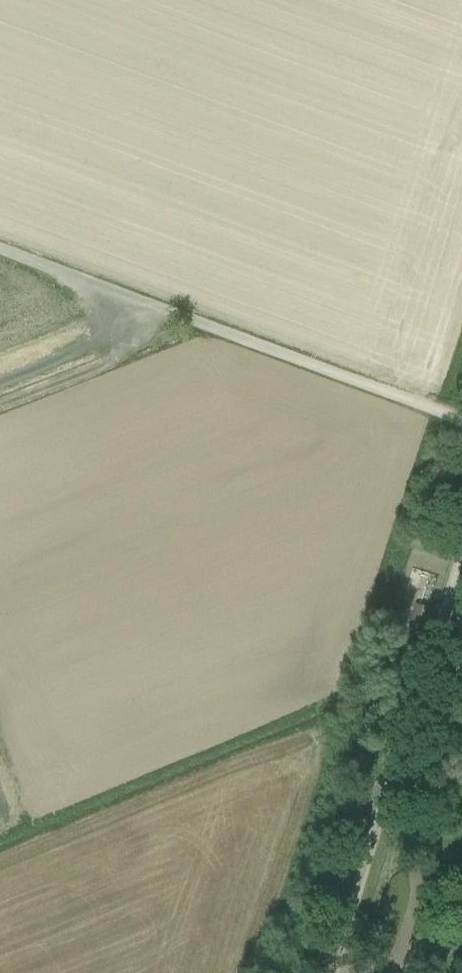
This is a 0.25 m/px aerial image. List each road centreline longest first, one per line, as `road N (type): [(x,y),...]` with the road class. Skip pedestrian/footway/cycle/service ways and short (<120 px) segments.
road 1 (track): [(0,245),(461,419)]
road 2 (track): [(461,565),(391,778),(342,972)]

